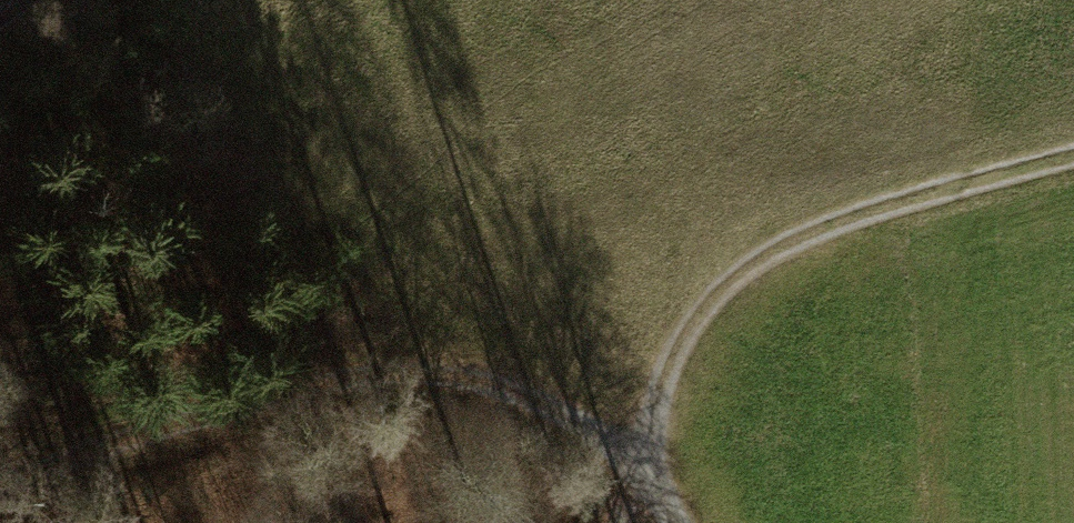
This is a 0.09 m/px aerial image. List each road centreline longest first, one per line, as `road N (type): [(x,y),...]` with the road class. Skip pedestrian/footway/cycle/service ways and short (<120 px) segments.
road 1 (track): [(656,457),(478,379),(326,382),(0,486)]
road 2 (track): [(1073,151),(839,216),(723,286),(668,363),(656,457),(675,522)]

